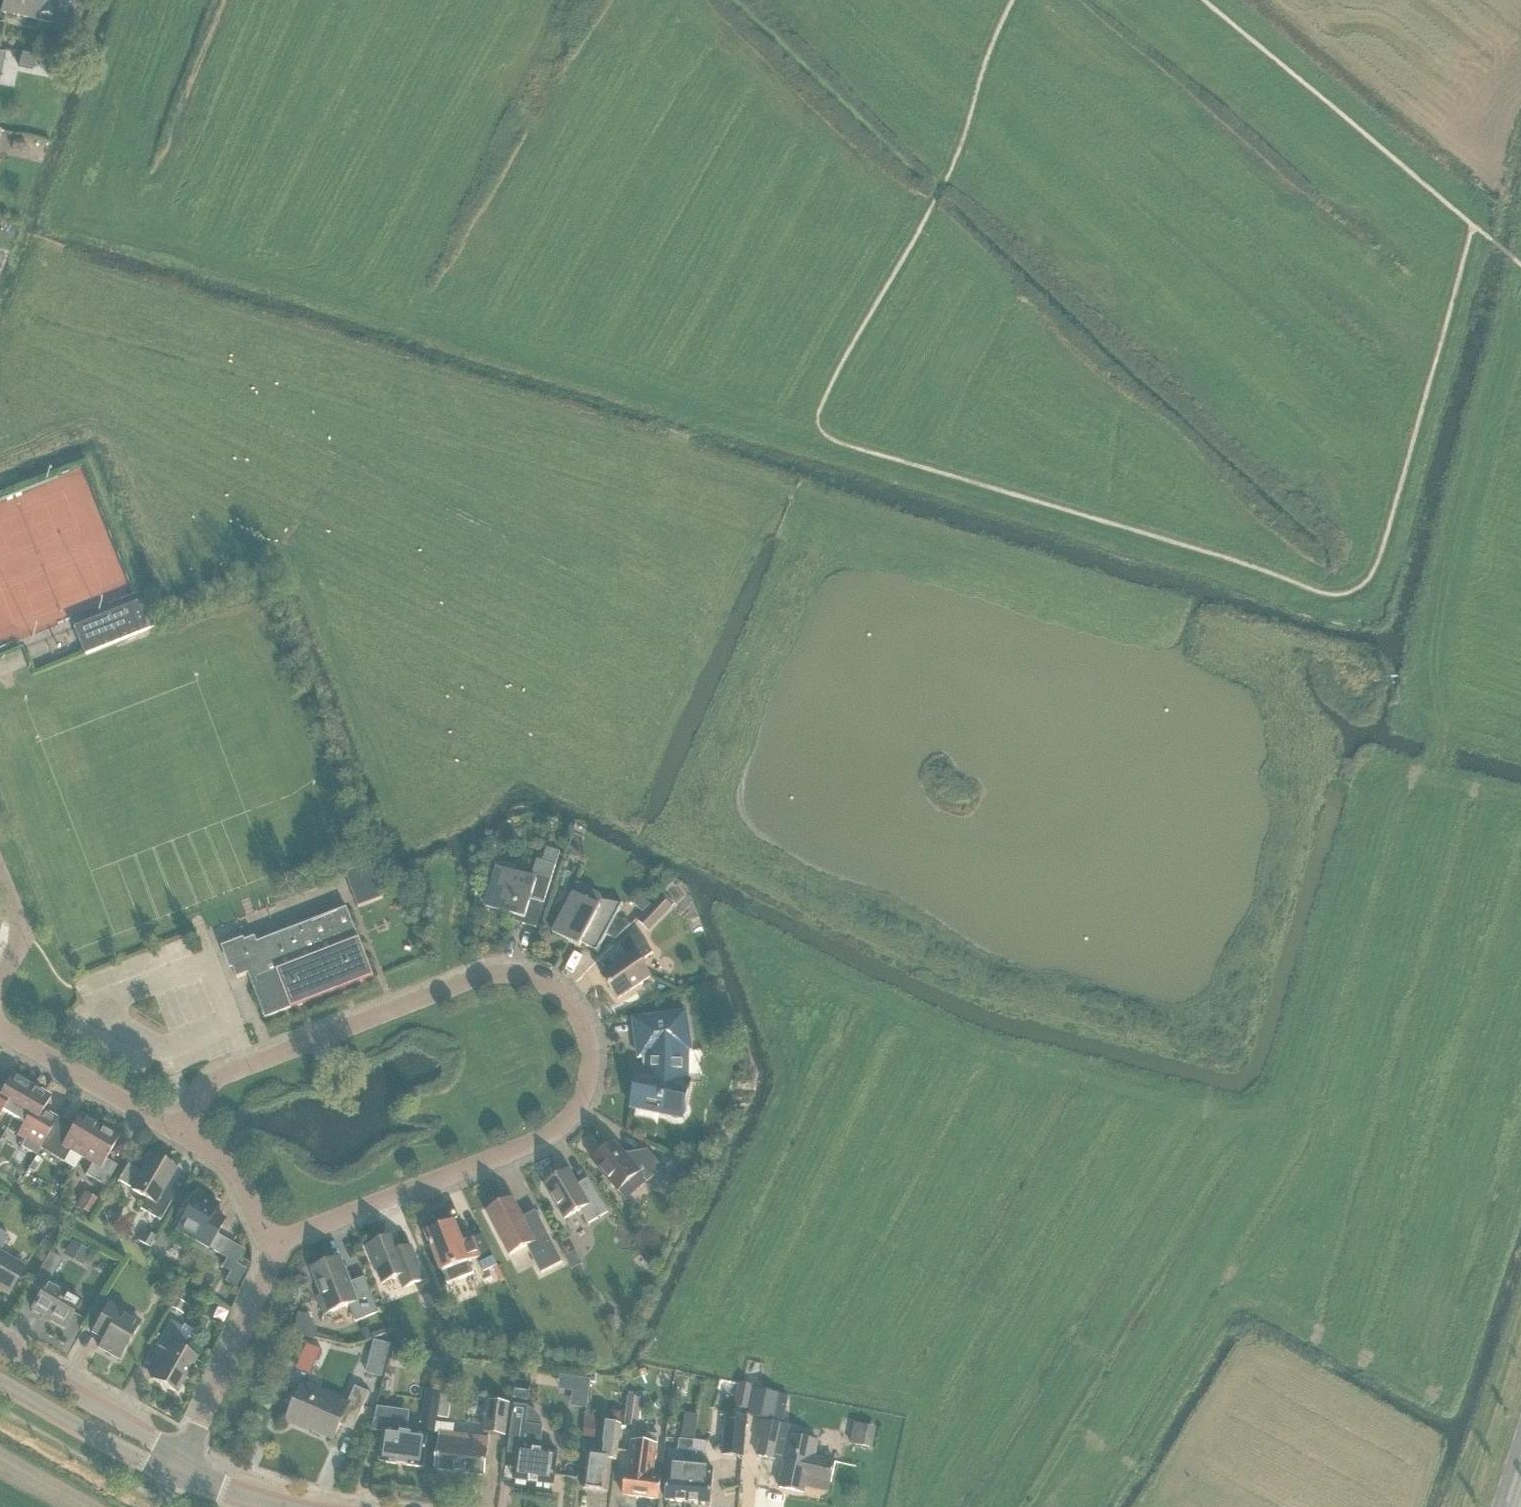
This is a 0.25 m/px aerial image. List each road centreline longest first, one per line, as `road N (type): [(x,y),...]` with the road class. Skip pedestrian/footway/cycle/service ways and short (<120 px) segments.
road 1 (residential): [(271,1247),(499,1163),(561,1122),(577,1100),(580,1033),(561,980),(534,971),(493,976),(207,1088),(184,1134)]
road 2 (residential): [(183,1470),(265,1281),(271,1247)]
road 3 (residential): [(184,1134),(0,1028)]
road 4 (tertiary): [(149,1454),(118,1425),(0,1353)]
road 5 (tertiary): [(0,1383),(112,1447),(149,1454)]
road 6 (residential): [(271,1247),(237,1172),(184,1134)]

